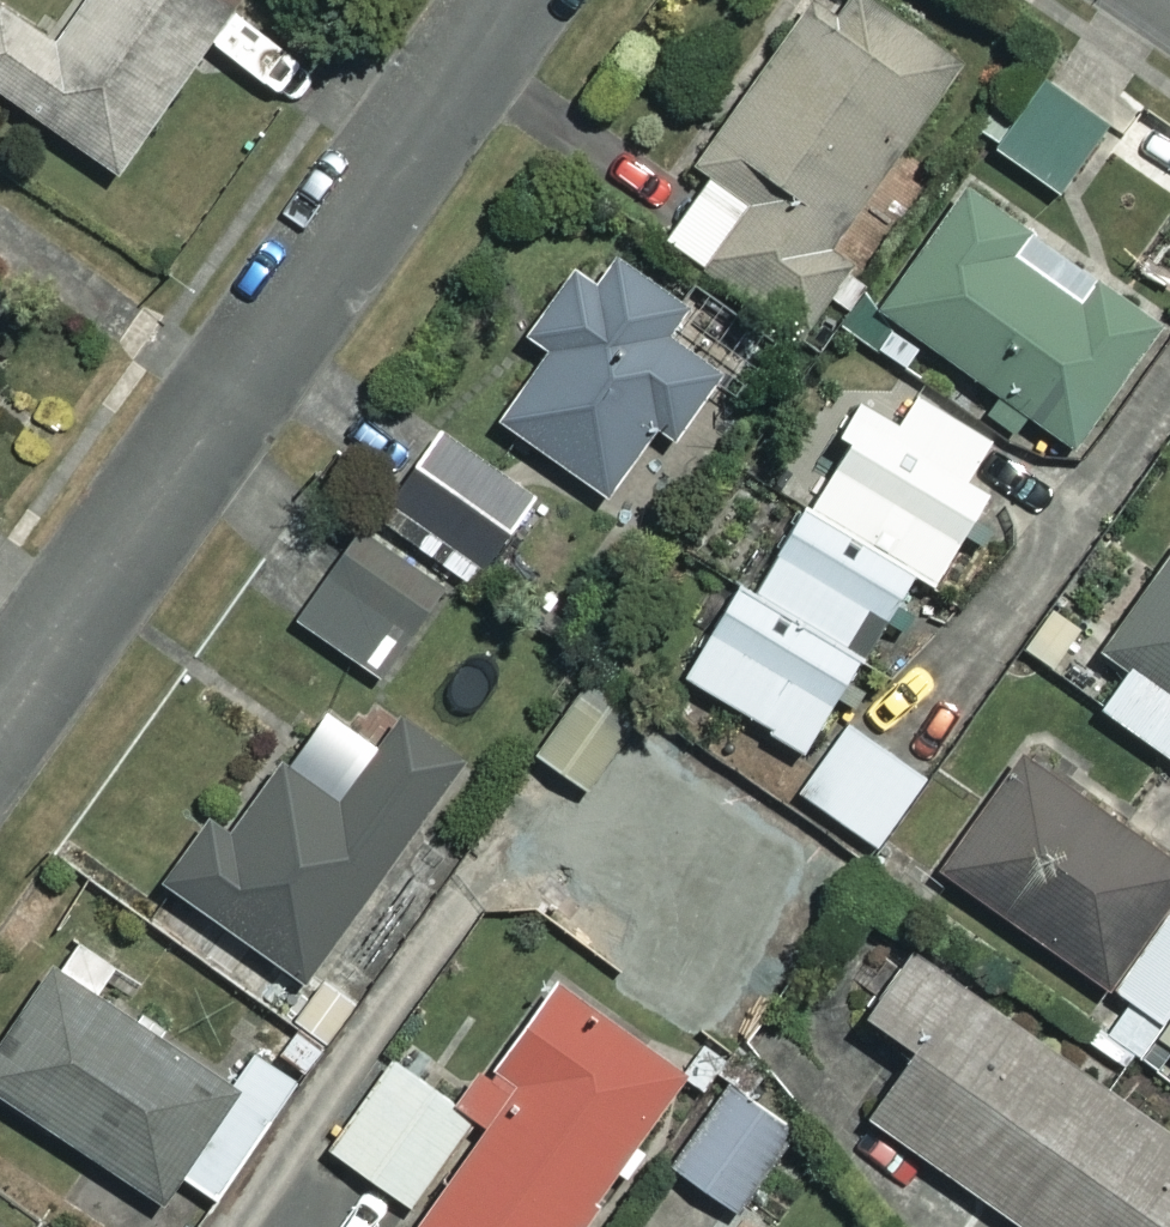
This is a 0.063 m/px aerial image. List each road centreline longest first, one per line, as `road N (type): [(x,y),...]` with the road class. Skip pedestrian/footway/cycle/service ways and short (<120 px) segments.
road 1 (residential): [(0,726),(508,0)]

